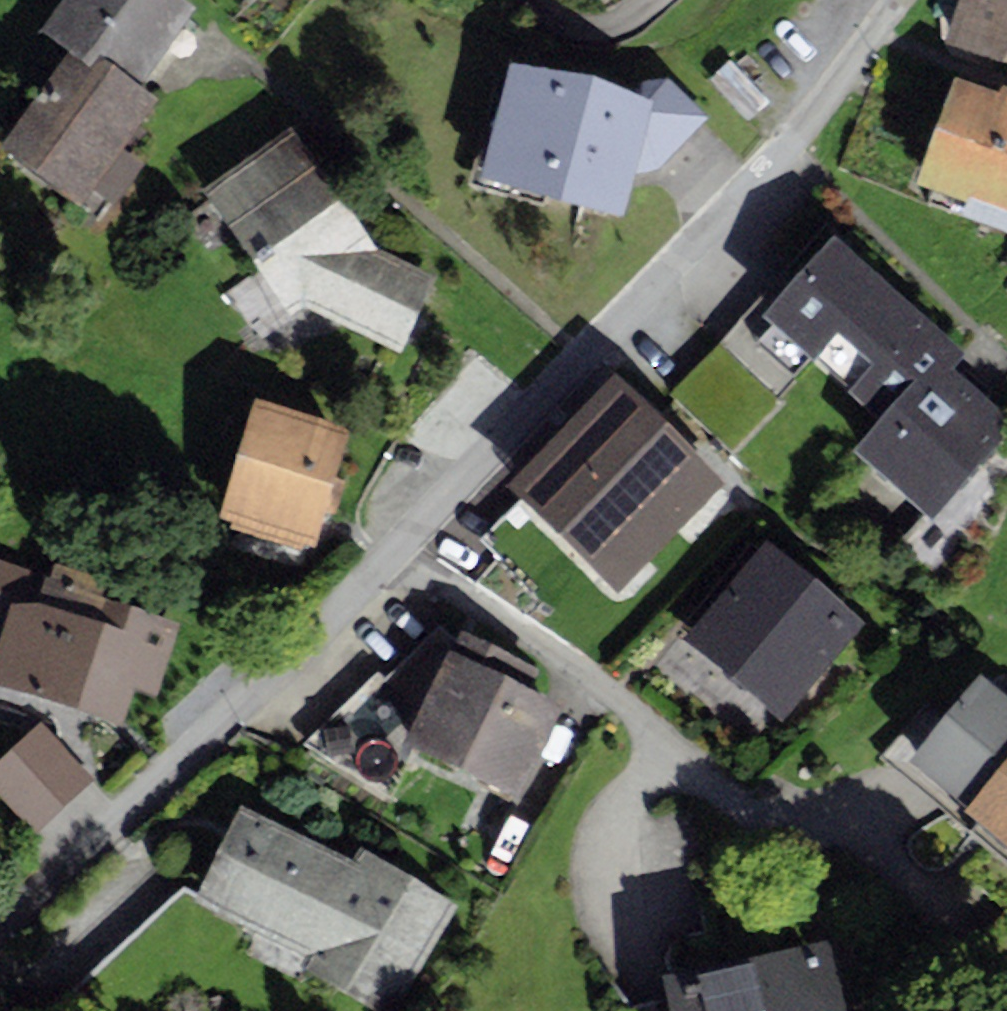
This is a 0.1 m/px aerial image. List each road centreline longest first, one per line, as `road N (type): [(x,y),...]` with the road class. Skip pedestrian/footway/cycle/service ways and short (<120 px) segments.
road 1 (residential): [(0,929),(395,549),(712,222),(800,126),(888,0)]

